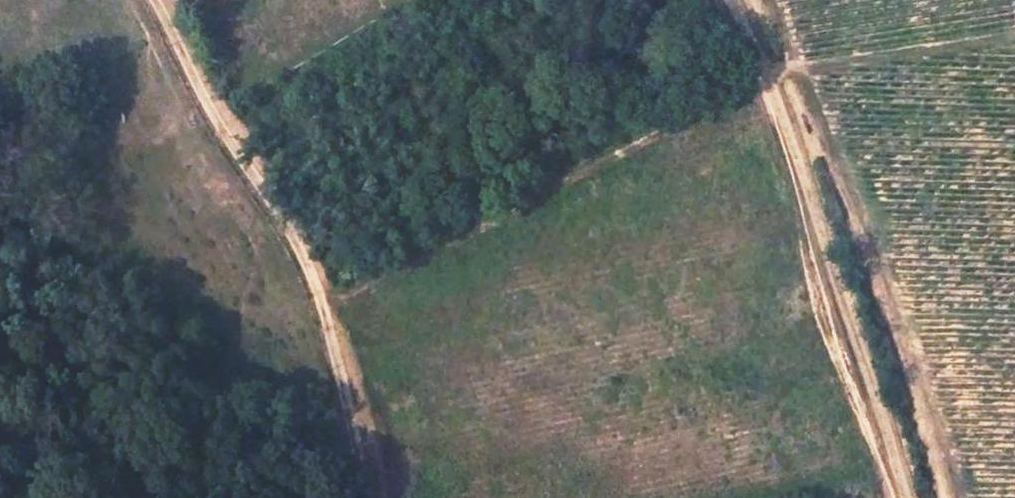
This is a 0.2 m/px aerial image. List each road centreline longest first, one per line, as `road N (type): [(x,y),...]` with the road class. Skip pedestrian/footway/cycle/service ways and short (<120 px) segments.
road 1 (track): [(1014,37),(815,68),(634,153),(527,216),(360,296),(323,306),(360,329),(400,497)]
road 2 (track): [(157,0),(195,86),(320,295),(363,497)]
road 3 (track): [(909,497),(851,306),(728,0)]

